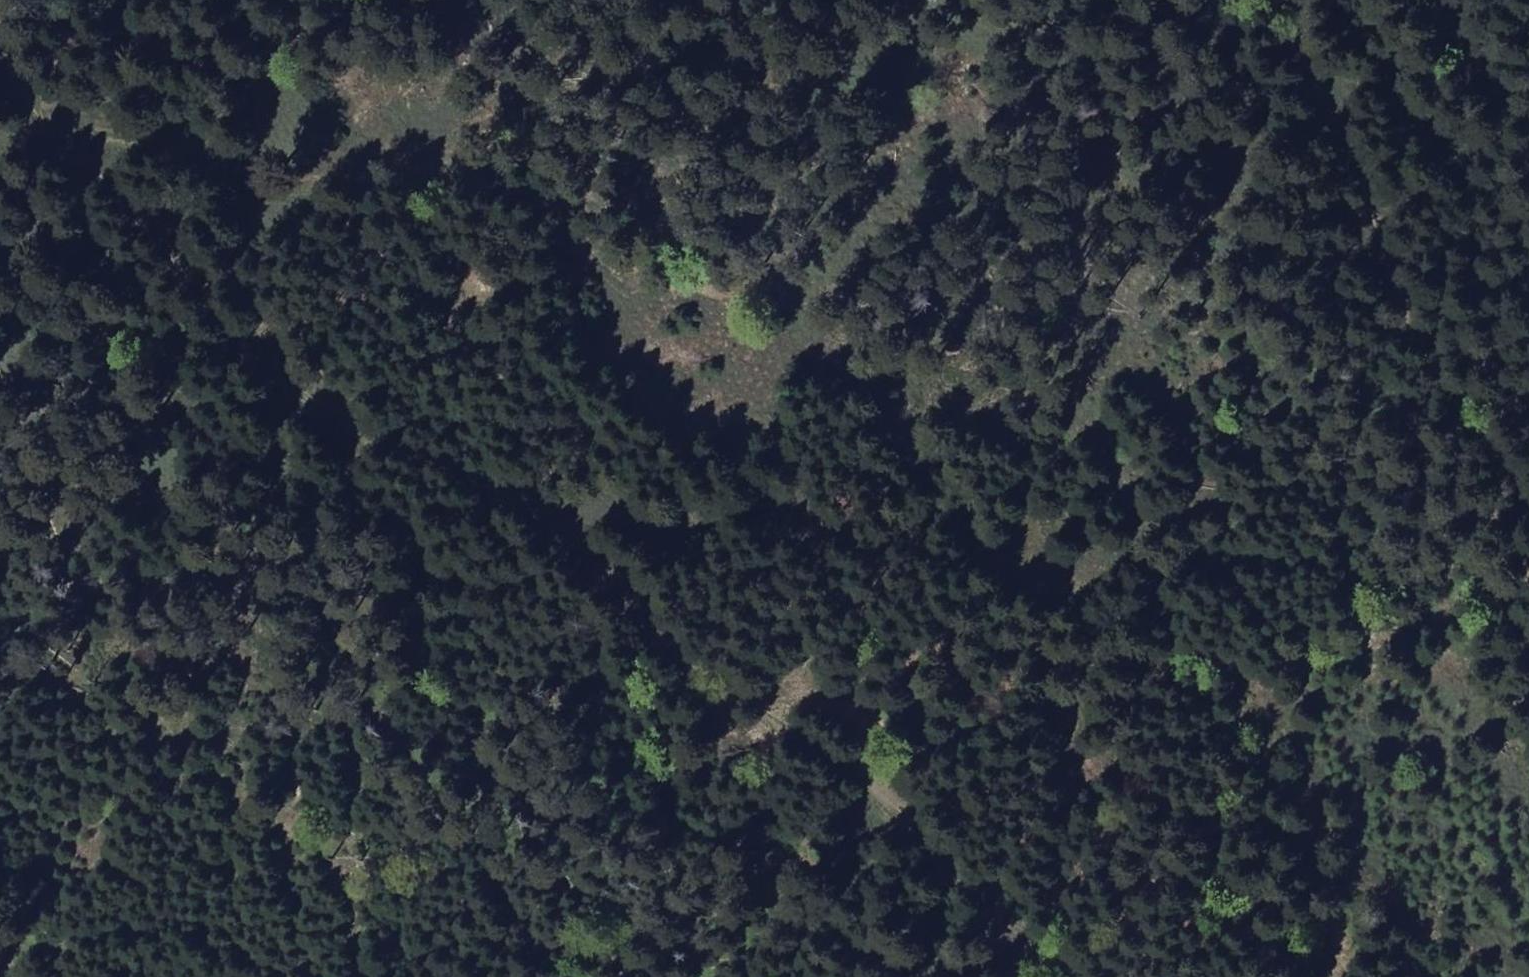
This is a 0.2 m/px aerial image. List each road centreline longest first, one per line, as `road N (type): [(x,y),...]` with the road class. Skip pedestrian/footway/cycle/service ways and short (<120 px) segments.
road 1 (track): [(1528,489),(1461,392),(1293,0)]

